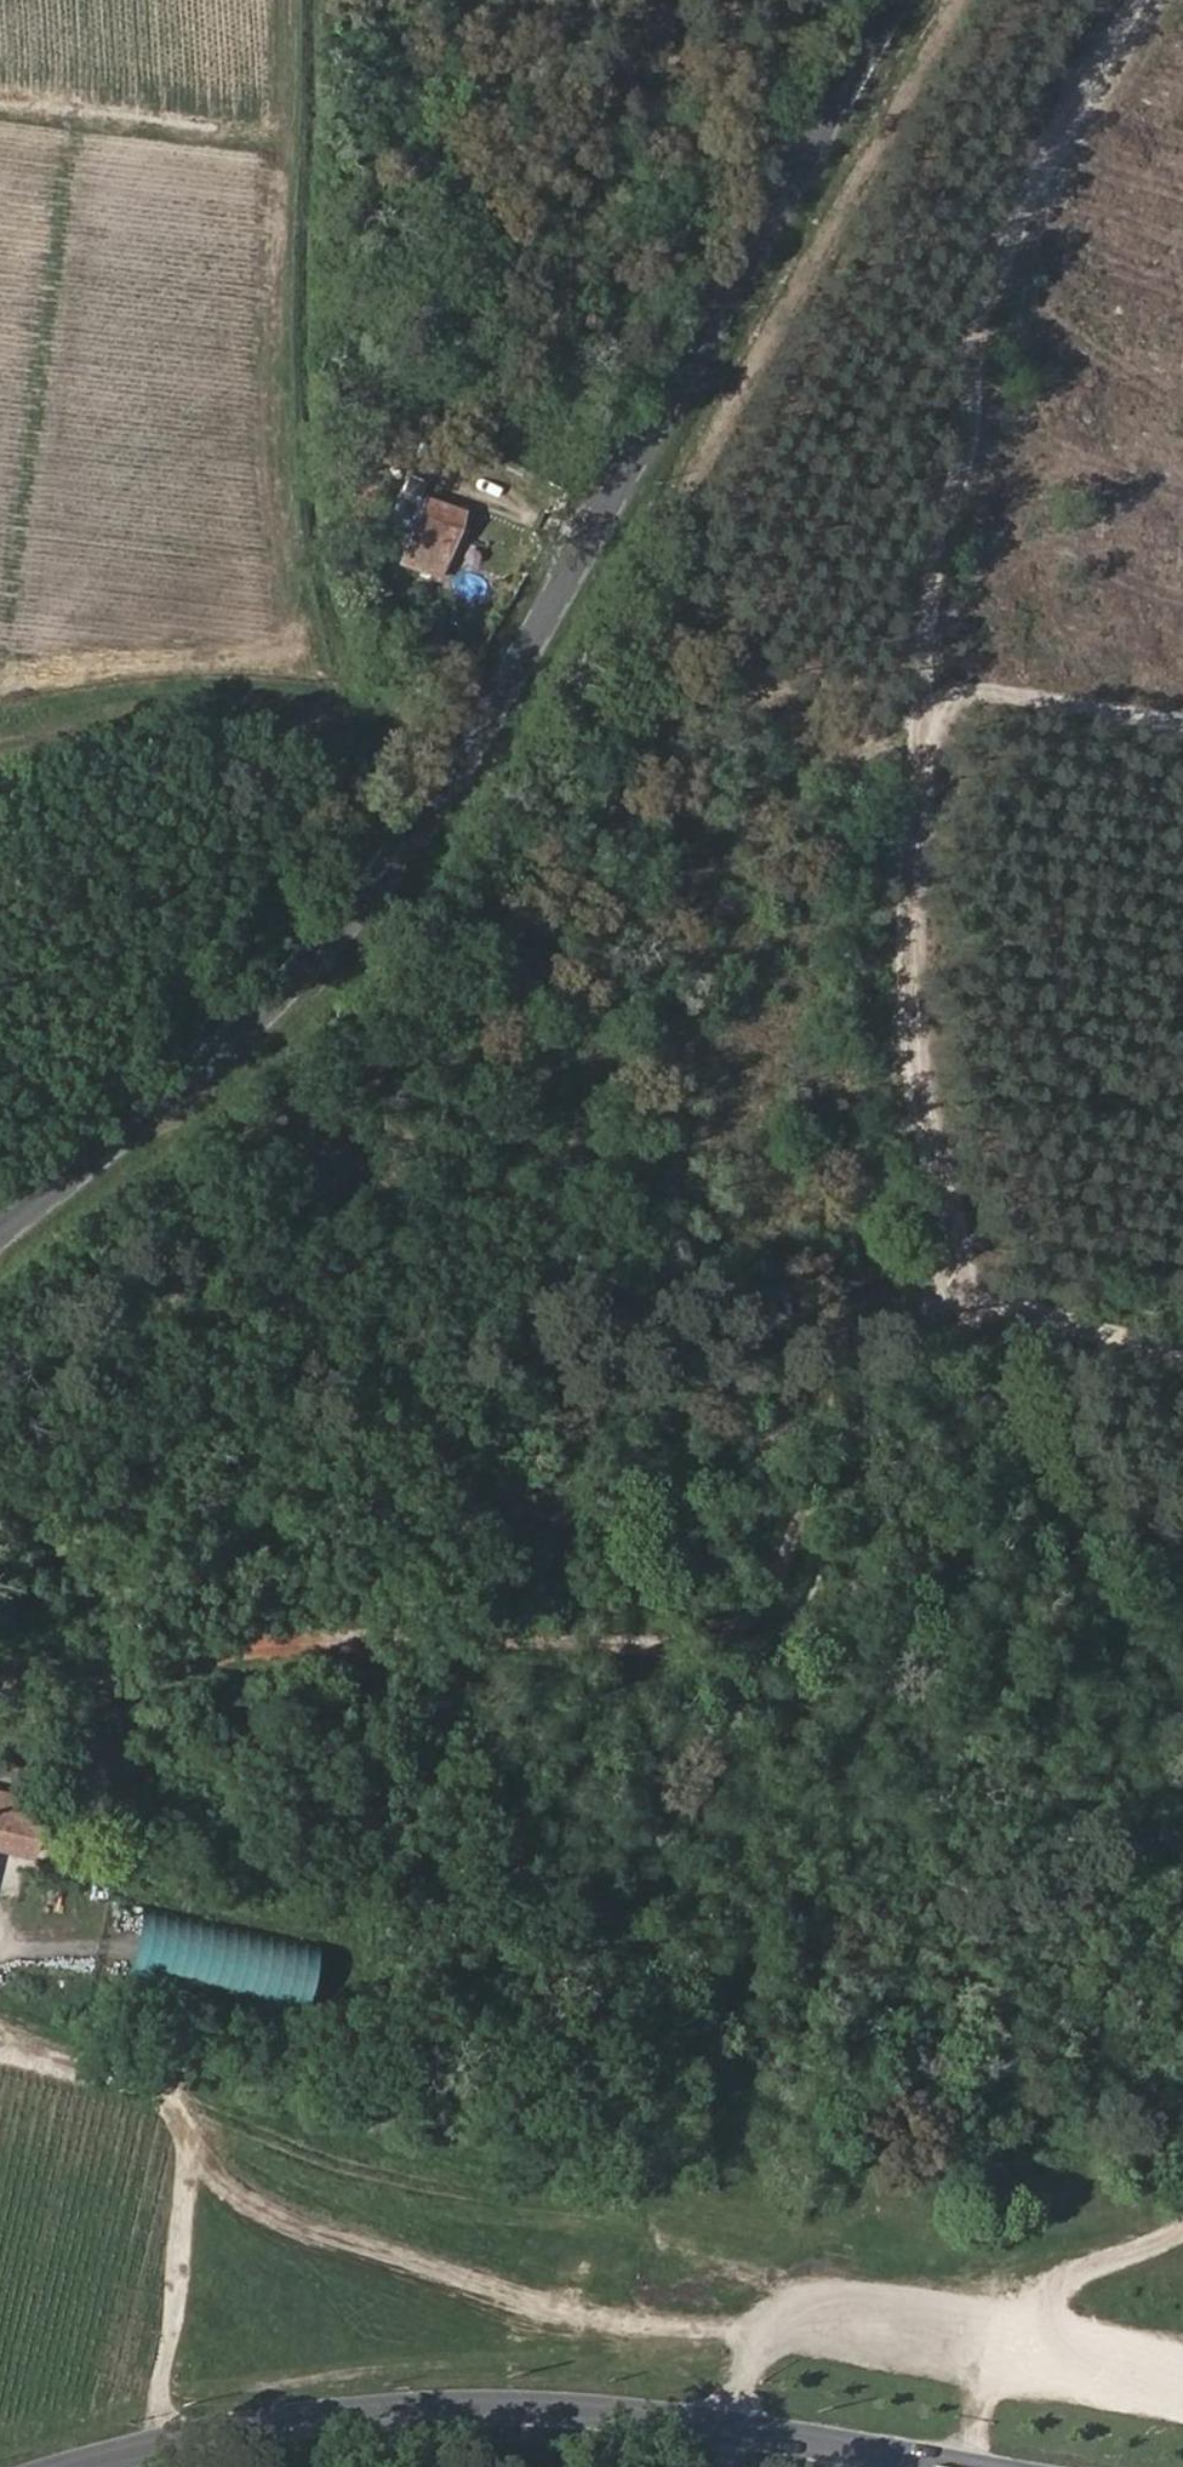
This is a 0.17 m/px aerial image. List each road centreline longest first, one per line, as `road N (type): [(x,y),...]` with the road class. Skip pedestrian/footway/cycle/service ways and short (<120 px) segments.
road 1 (secondary): [(0,1235),(179,1092),(385,883),(890,0)]
road 2 (unclassified): [(944,2466),(591,2407),(386,2403),(117,2433),(29,2466)]

